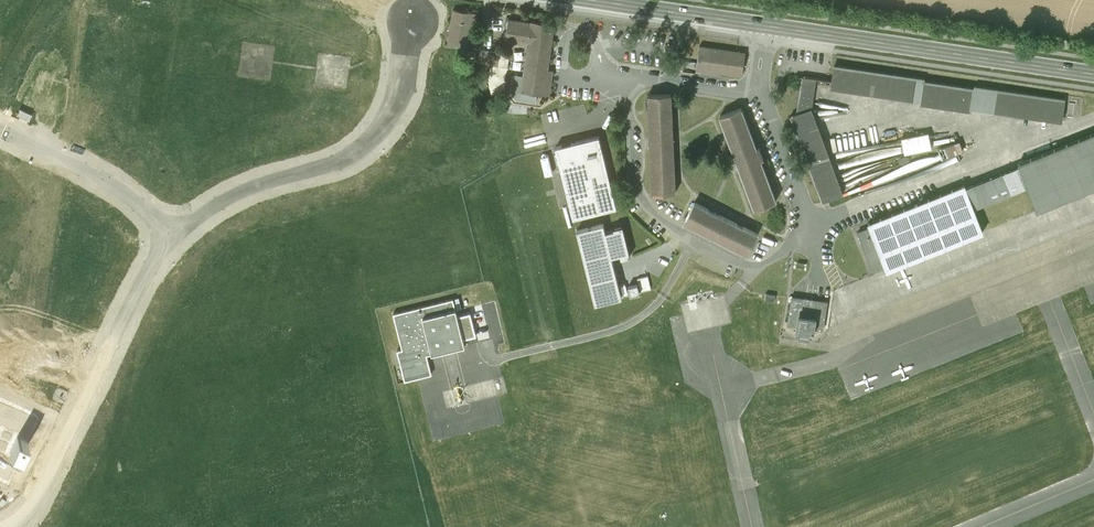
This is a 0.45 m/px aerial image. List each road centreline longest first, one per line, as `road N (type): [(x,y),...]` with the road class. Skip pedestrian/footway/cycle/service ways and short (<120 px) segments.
road 1 (secondary): [(1093,73),(594,0)]

